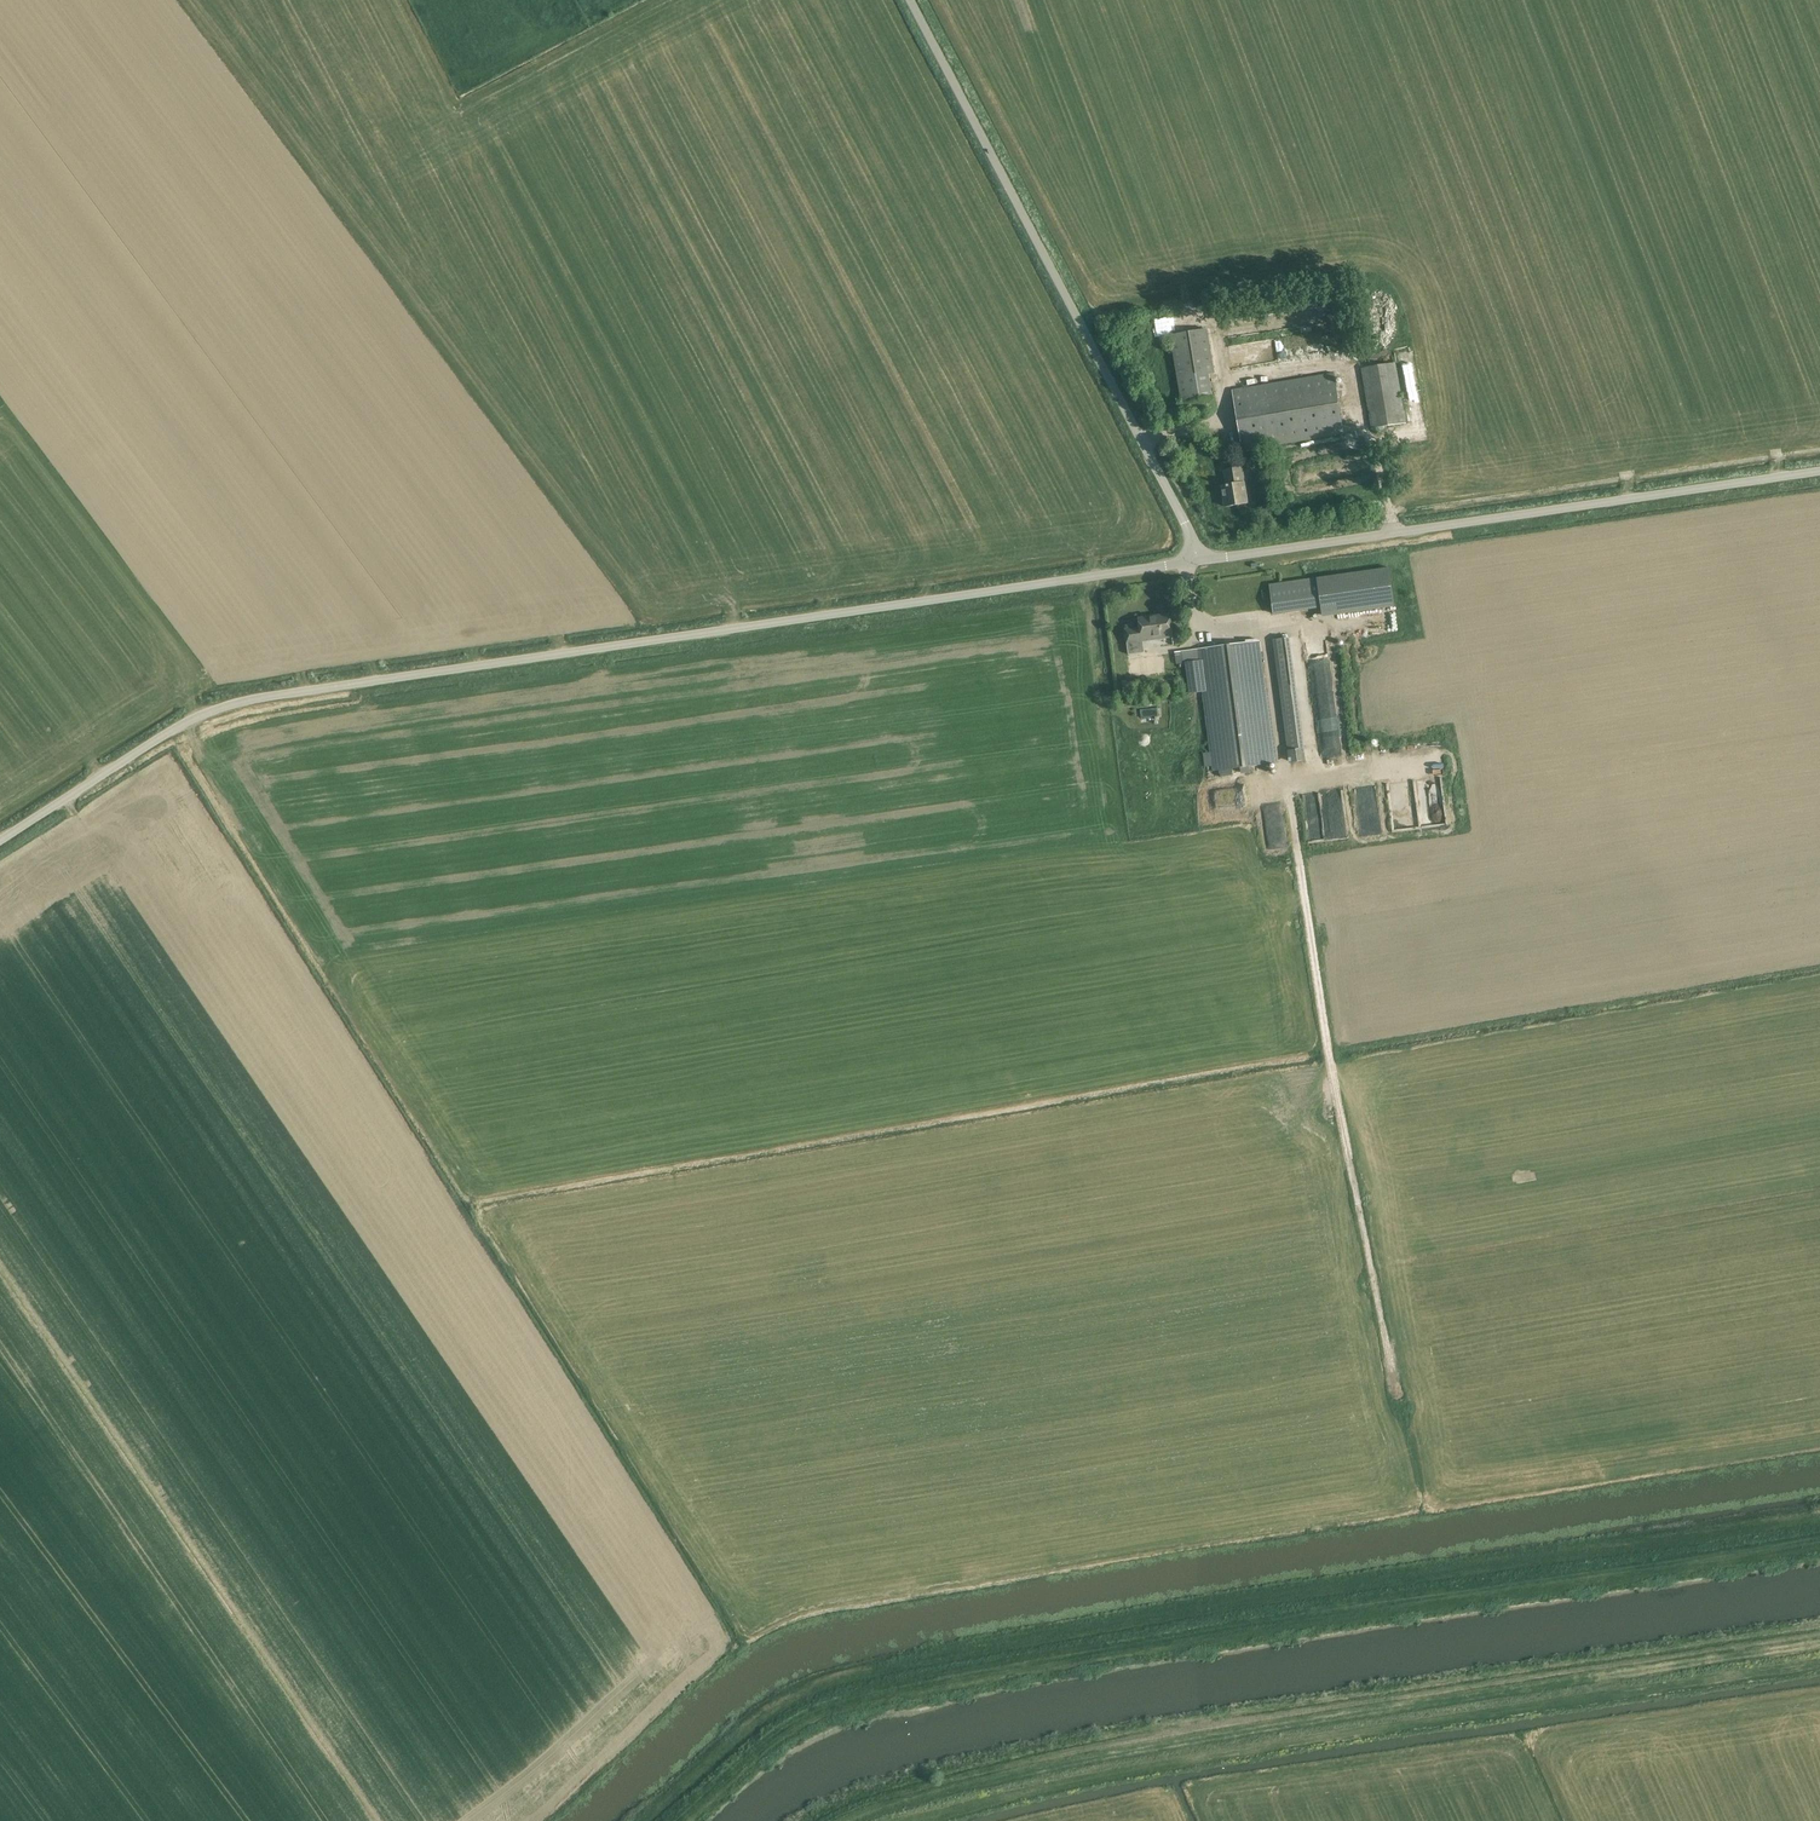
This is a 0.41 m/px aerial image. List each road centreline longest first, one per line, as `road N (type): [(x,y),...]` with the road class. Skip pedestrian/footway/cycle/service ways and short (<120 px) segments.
road 1 (unclassified): [(0,845),(217,707),(260,697),(1198,561)]
road 2 (unclassified): [(1198,561),(910,0)]
road 3 (unclassified): [(1198,561),(1819,471)]

